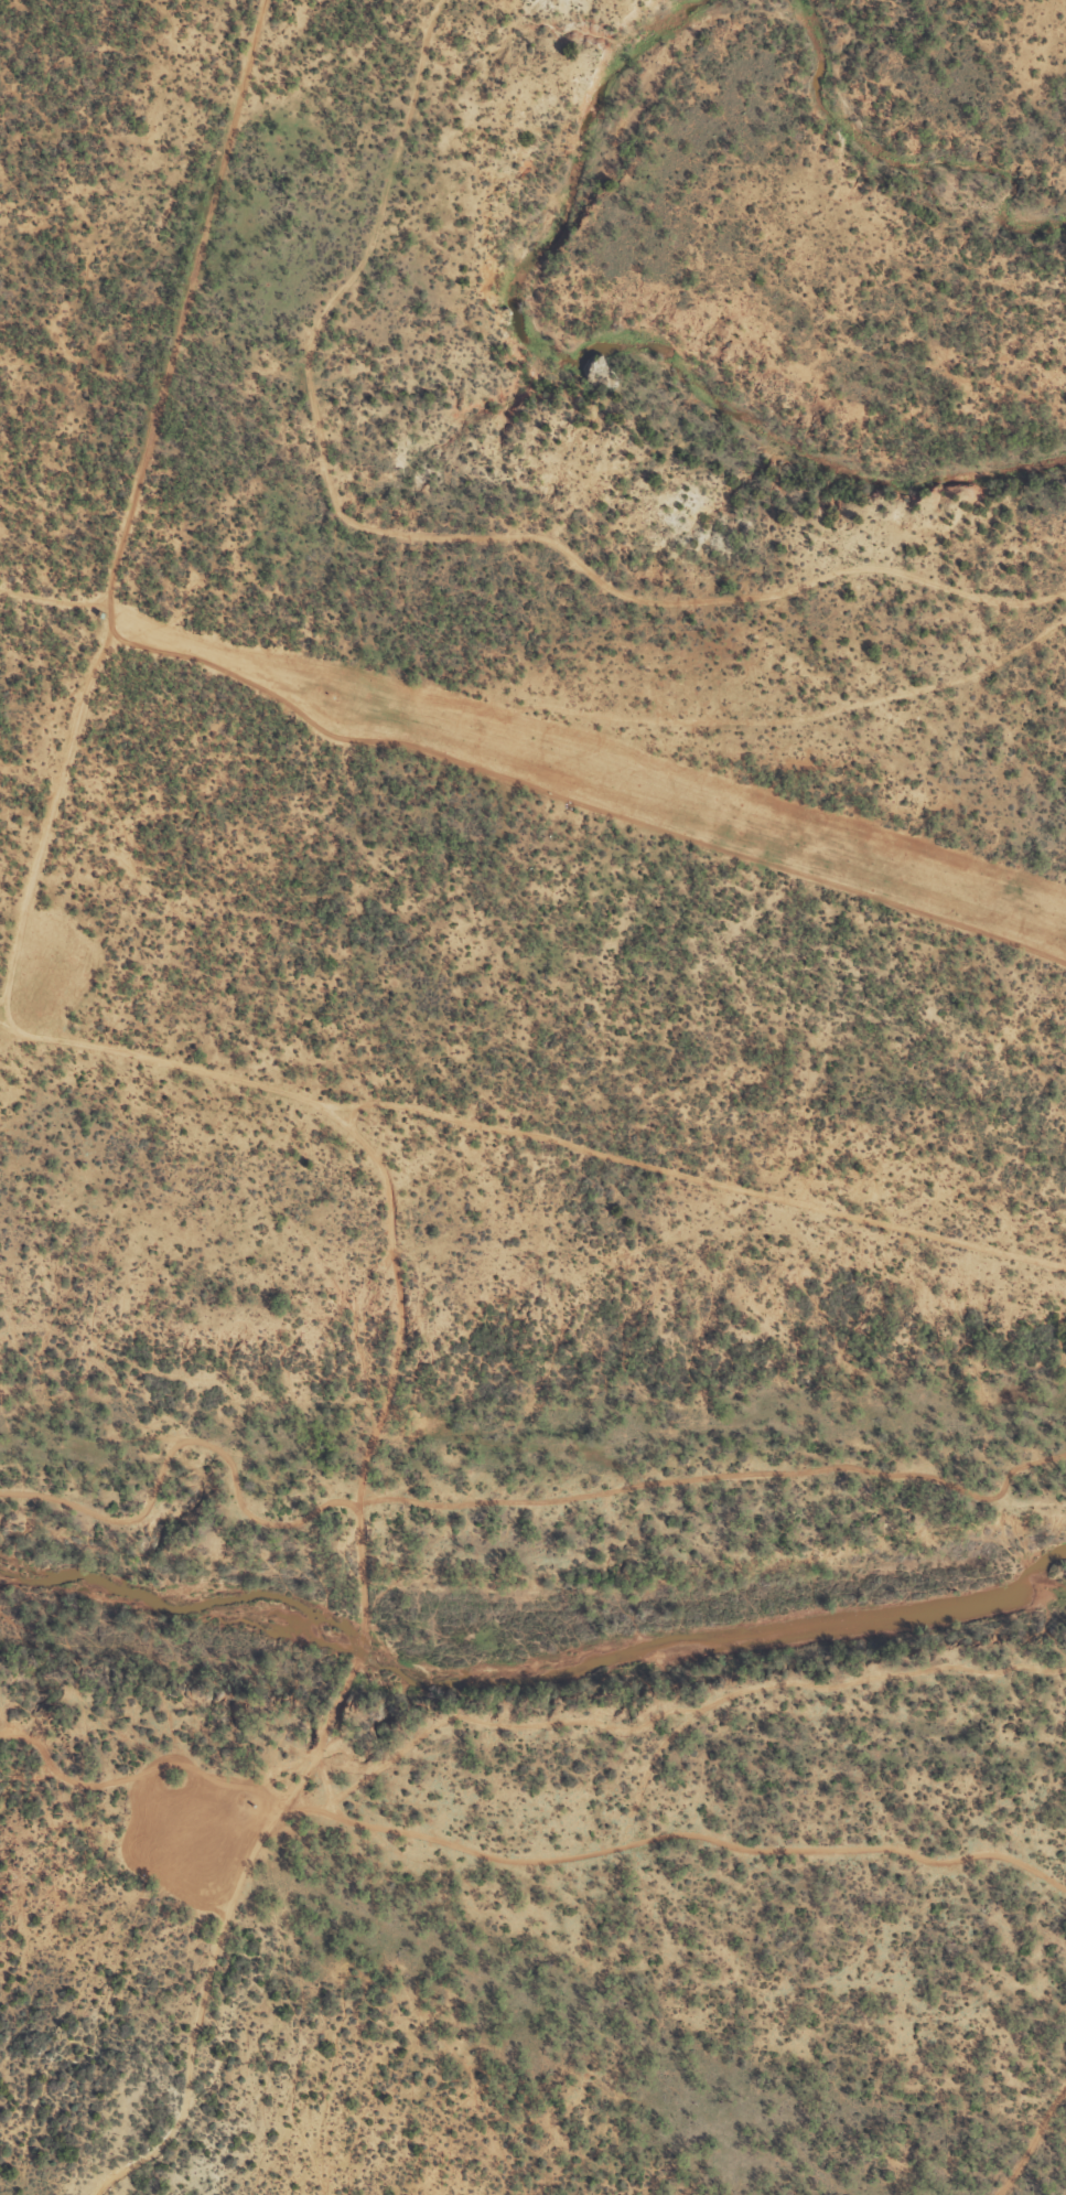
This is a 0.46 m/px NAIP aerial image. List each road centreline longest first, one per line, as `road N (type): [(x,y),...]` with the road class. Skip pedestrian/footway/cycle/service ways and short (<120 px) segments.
road 1 (residential): [(0,886),(243,0)]

